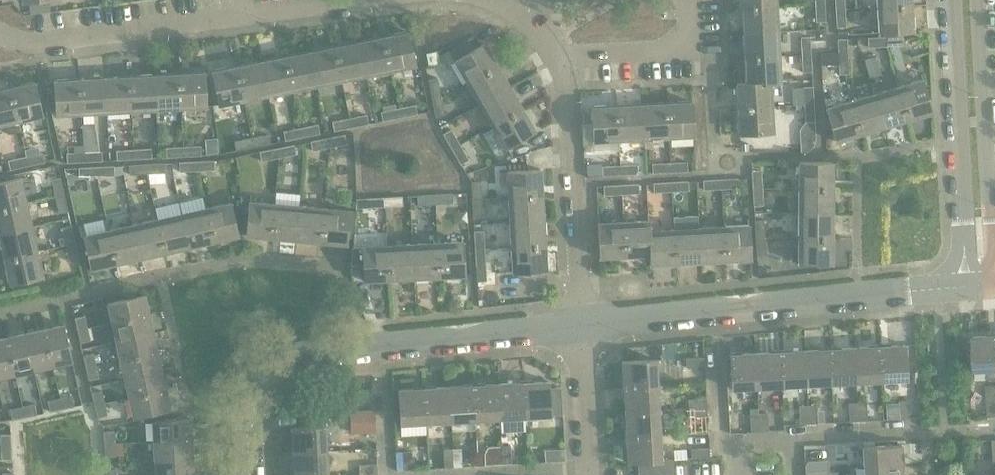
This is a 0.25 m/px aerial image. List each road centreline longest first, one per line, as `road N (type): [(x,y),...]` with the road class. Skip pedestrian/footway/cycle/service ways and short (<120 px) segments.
road 1 (unclassified): [(249,474),(249,397),(280,362),(581,327)]
road 2 (unclassified): [(581,327),(968,286)]
road 3 (unclassified): [(364,0),(38,44),(0,35)]
road 4 (unclassified): [(952,0),(968,286)]
road 5 (unclassified): [(581,327),(570,116),(557,61)]
road 6 (unclassified): [(994,252),(980,0)]
road 7 (unclassified): [(557,61),(669,50),(685,37),(688,0)]
road 8 (residential): [(581,327),(589,474)]

